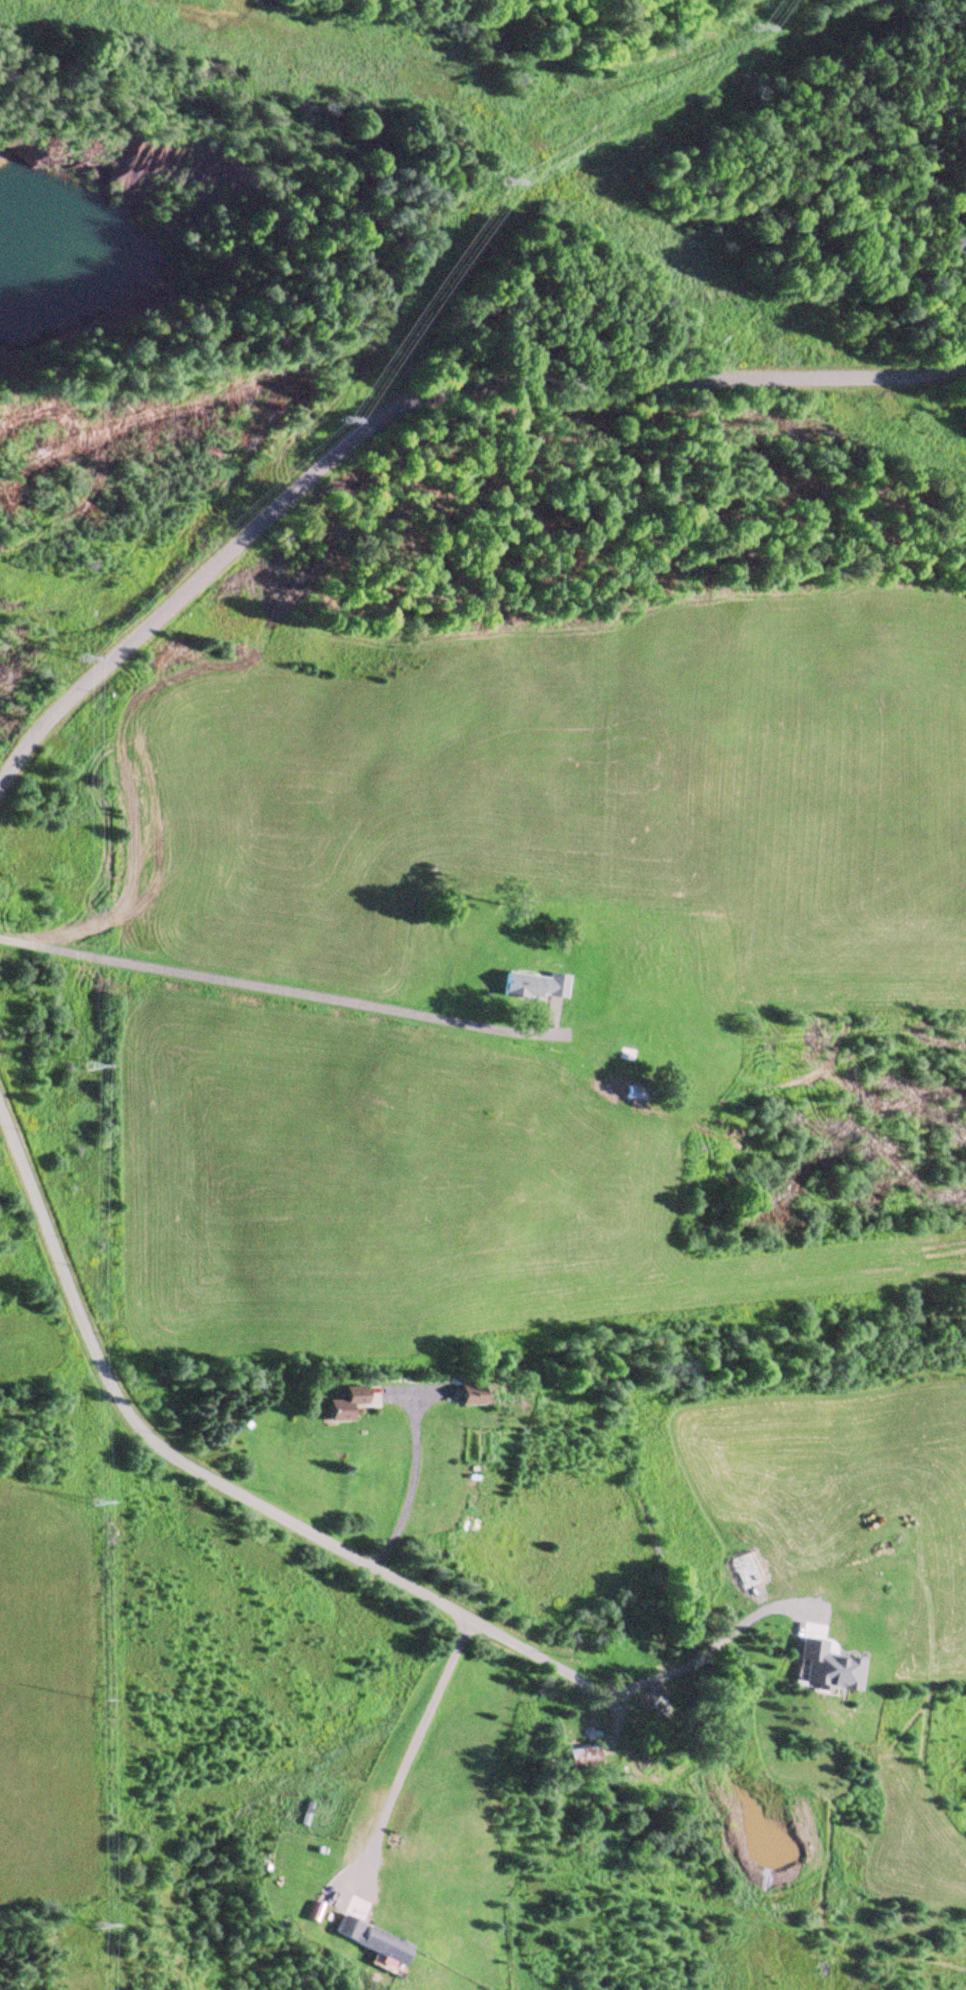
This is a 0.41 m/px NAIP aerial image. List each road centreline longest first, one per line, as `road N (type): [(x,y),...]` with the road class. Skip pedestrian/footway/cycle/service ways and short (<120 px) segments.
road 1 (residential): [(0,787),(33,730),(125,638),(369,447),(501,391),(920,379),(965,359)]
road 2 (residential): [(0,1120),(120,1402),(148,1446),(572,1671)]

